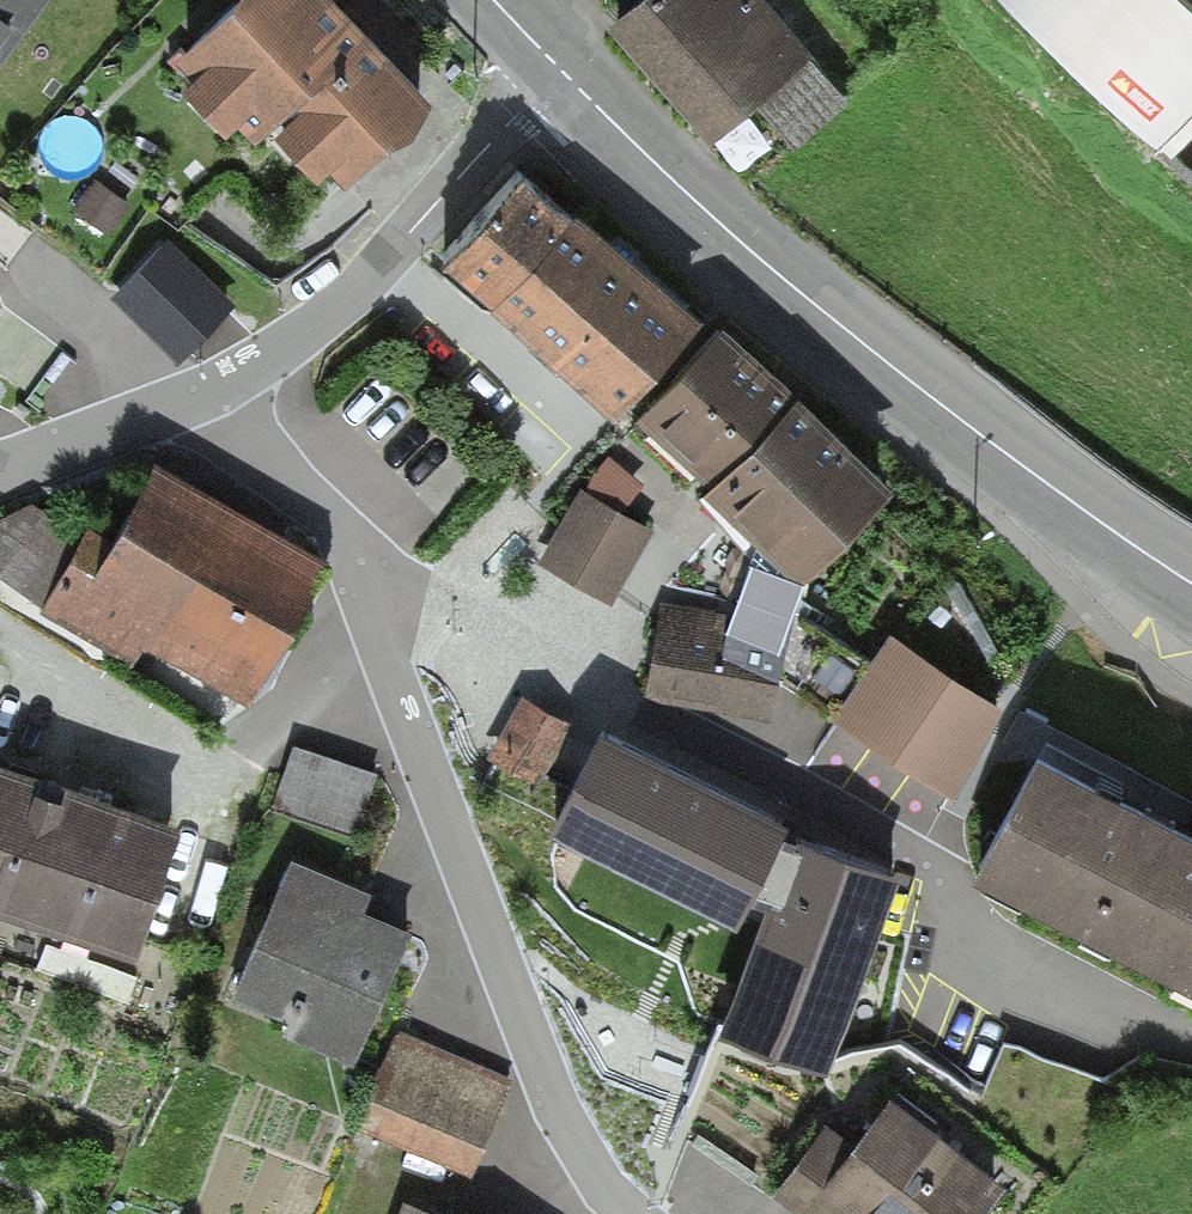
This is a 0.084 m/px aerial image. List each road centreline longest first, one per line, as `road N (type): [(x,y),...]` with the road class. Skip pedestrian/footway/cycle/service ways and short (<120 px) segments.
road 1 (residential): [(365,603),(461,608),(938,863),(969,939),(1191,1041)]
road 2 (primary): [(556,63),(805,295),(984,438),(1191,585)]
road 3 (residential): [(365,603),(543,1077),(588,1168),(627,1213)]
road 4 (residential): [(556,63),(329,315),(191,393)]
road 5 (residential): [(191,393),(307,493),(365,603)]
road 6 (residential): [(191,393),(0,468)]

